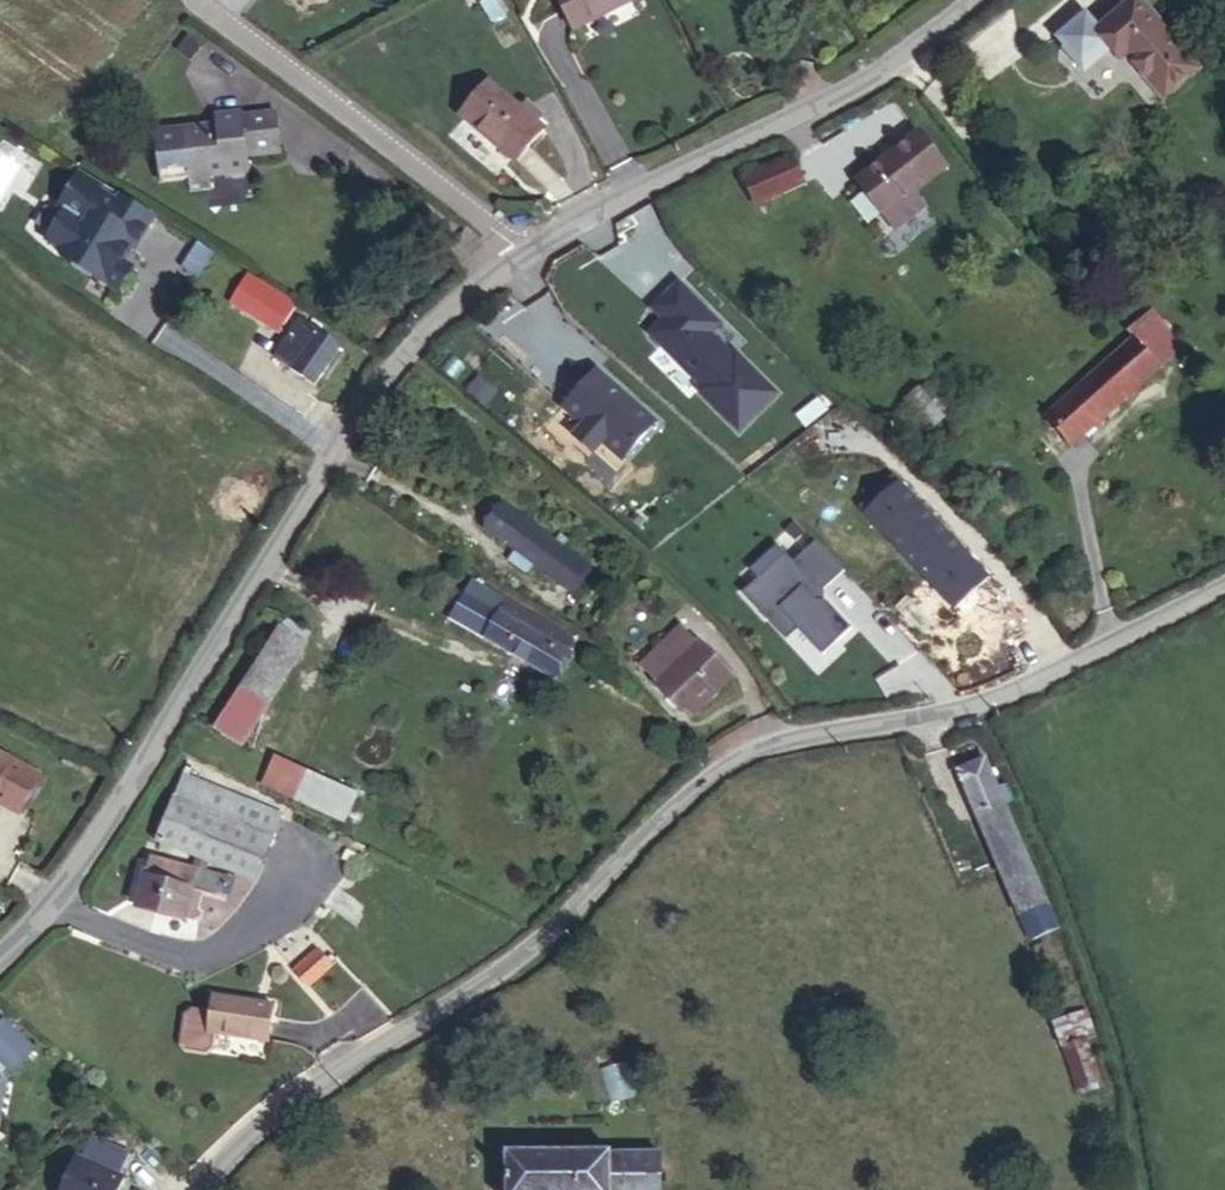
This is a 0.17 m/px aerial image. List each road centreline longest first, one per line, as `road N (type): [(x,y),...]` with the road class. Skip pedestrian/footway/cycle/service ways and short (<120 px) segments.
road 1 (residential): [(1224,589),(976,704),(800,730),(723,751),(487,975),(374,1039),(252,1130),(199,1189)]
road 2 (residential): [(0,956),(47,916),(345,438),(420,338),(522,254)]
road 3 (residential): [(522,254),(649,184),(821,108),(979,0)]
road 4 (residential): [(522,254),(206,0)]

